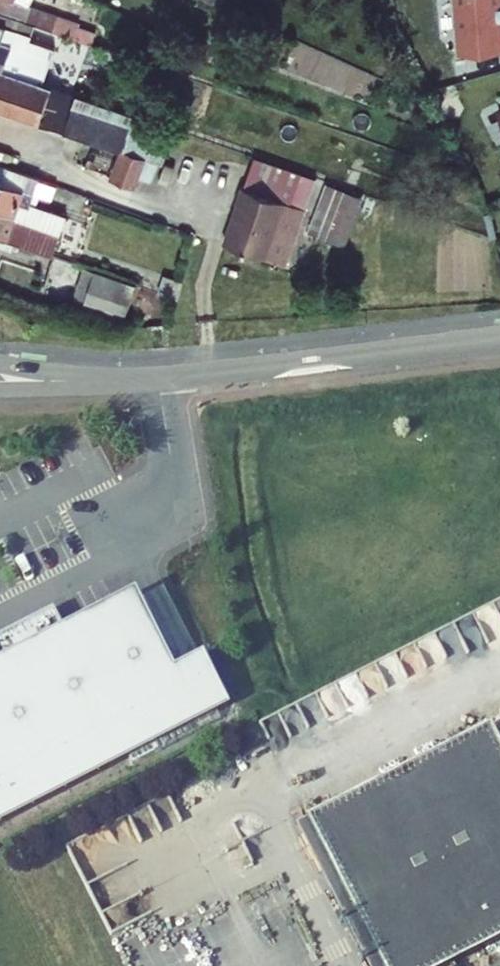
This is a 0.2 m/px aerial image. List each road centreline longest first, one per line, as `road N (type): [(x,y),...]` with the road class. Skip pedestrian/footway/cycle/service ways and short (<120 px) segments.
road 1 (residential): [(122,384),(499,341)]
road 2 (residential): [(122,384),(0,366)]
road 3 (residential): [(0,390),(122,384)]

